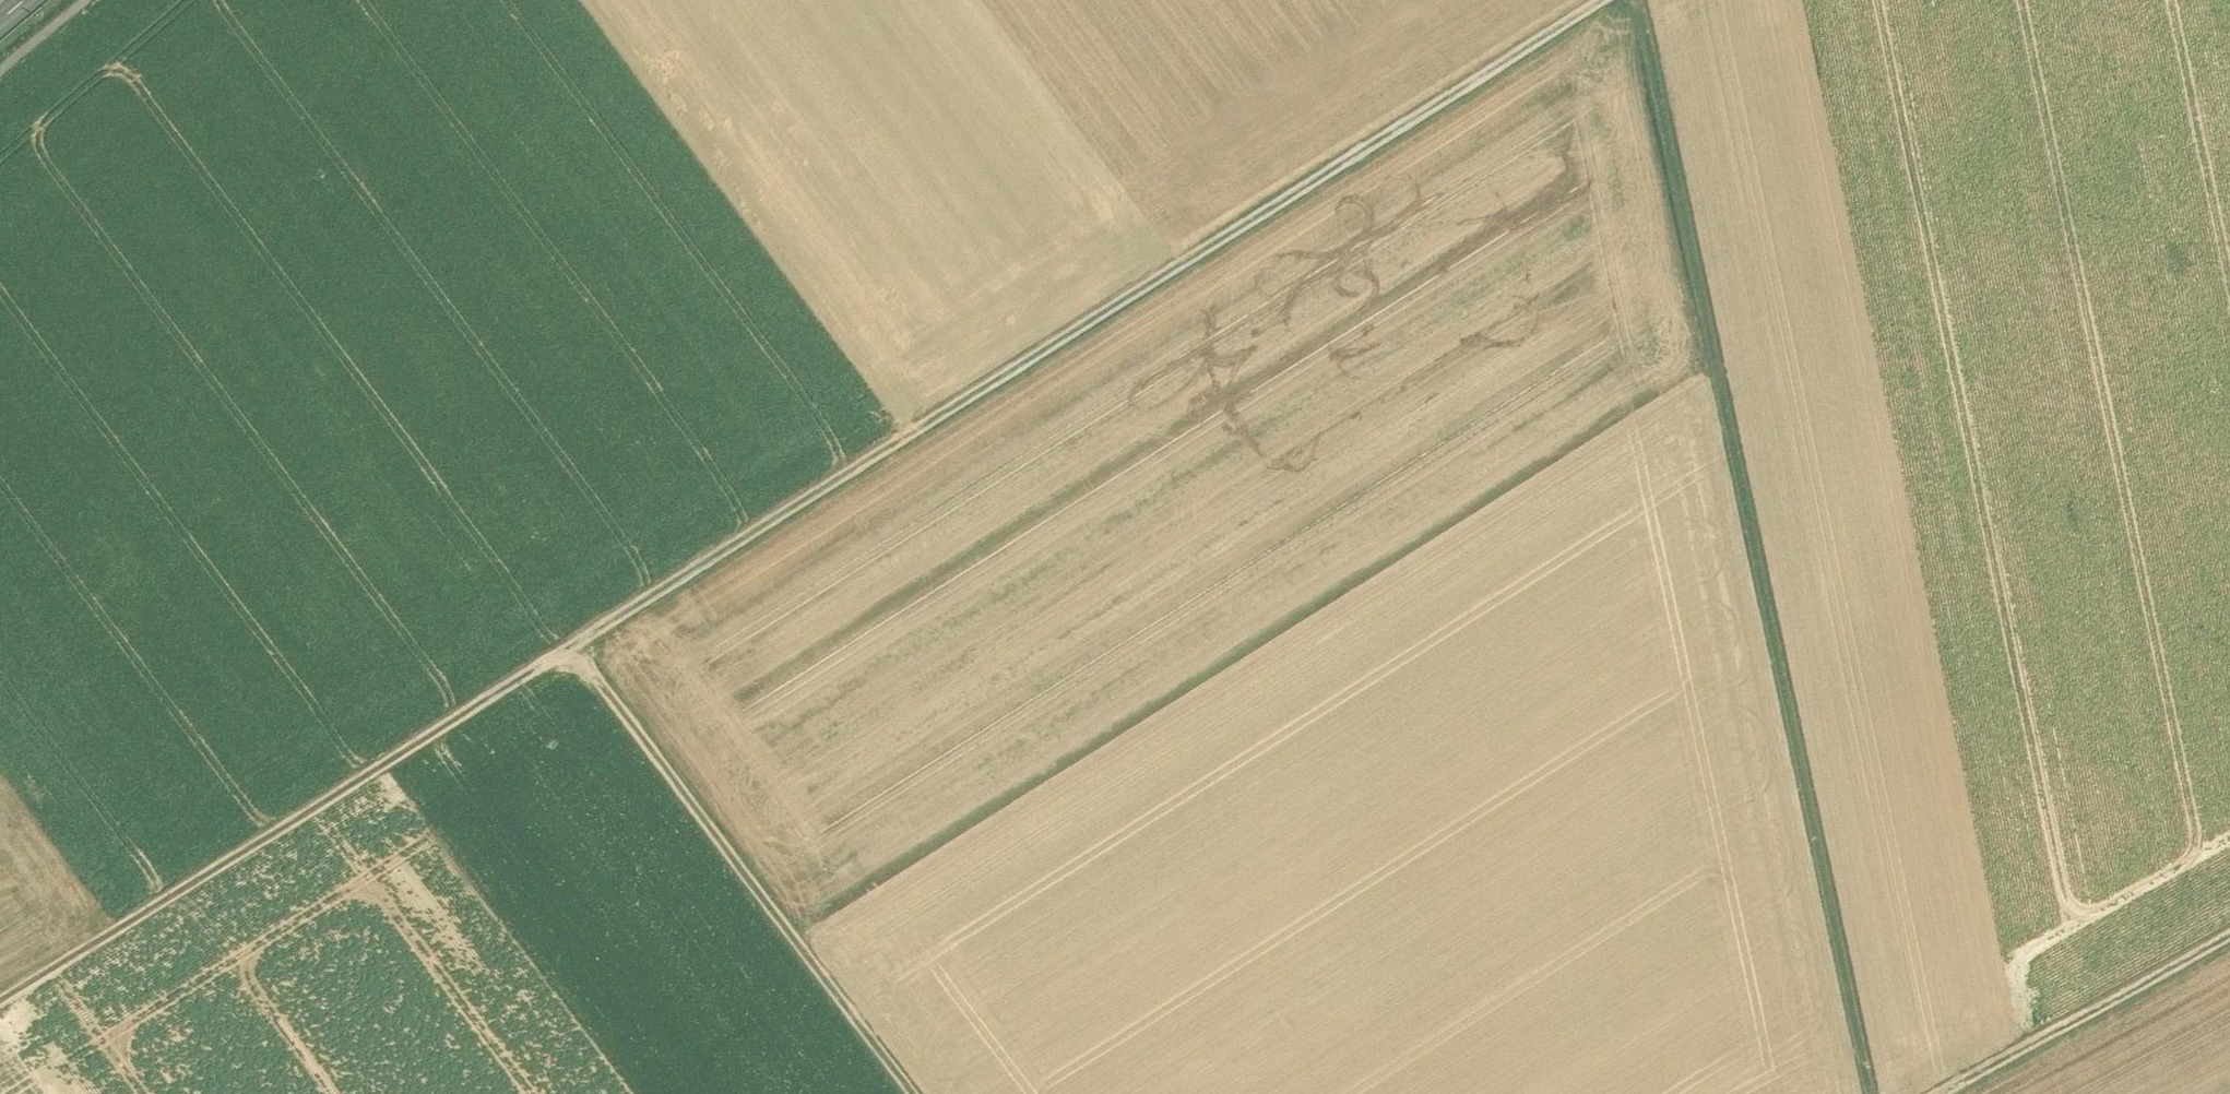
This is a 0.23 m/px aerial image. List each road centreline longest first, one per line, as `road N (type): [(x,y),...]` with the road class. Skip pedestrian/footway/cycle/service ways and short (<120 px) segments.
road 1 (track): [(1623,0),(0,1001)]
road 2 (track): [(1644,0),(1872,1093)]
road 3 (track): [(914,1093),(575,646)]
road 4 (track): [(2229,944),(1940,1093)]

